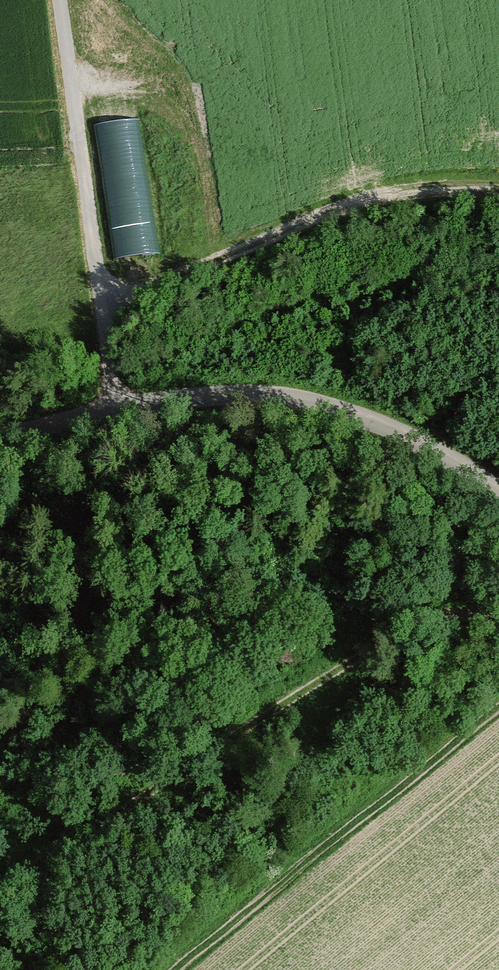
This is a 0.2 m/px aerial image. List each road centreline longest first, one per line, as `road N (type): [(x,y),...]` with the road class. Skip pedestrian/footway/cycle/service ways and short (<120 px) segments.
road 1 (track): [(498,618),(441,616),(401,632),(0,884)]
road 2 (unclassified): [(0,439),(165,400),(287,397),(406,436),(498,494)]
road 3 (track): [(498,187),(381,193),(339,206),(102,309)]
road 4 (track): [(172,969),(498,706)]
road 5 (track): [(60,0),(116,409)]

